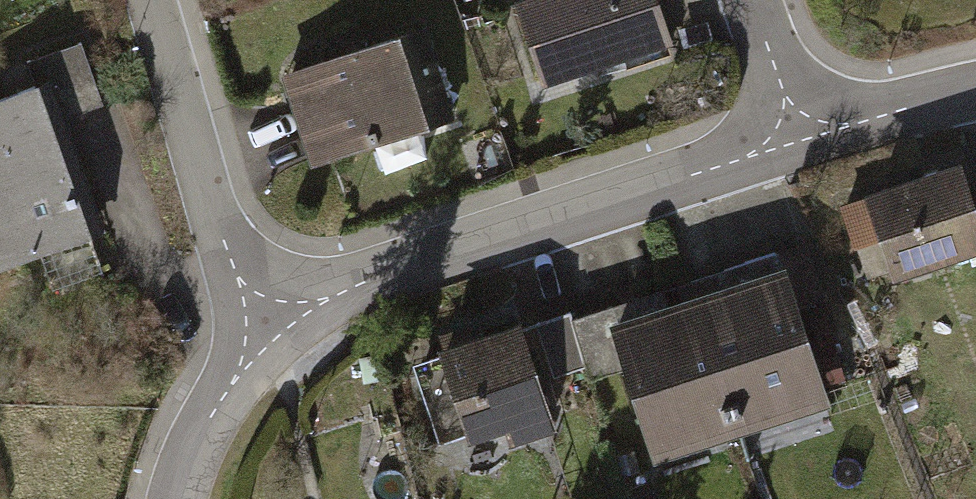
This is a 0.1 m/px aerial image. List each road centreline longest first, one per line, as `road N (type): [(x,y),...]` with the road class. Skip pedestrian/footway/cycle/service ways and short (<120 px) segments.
road 1 (residential): [(280,328),(395,259),(804,132)]
road 2 (residential): [(280,328),(221,199),(159,0)]
road 3 (residential): [(179,498),(202,431),(280,328)]
road 4 (residential): [(804,132),(975,94)]
road 5 (residential): [(756,0),(804,132)]

